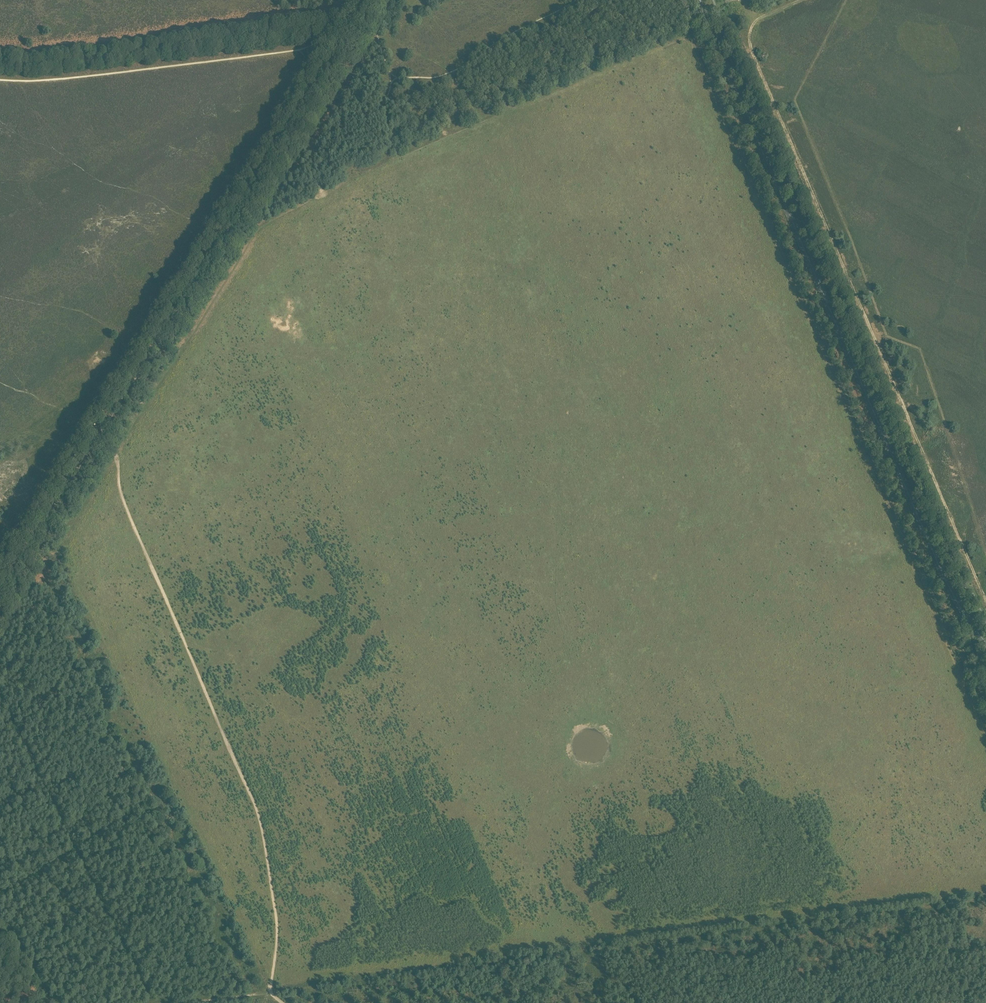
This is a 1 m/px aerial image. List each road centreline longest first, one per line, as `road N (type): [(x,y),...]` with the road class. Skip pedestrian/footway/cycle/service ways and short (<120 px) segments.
road 1 (primary): [(985,643),(942,572),(698,0)]
road 2 (track): [(985,601),(751,45),(761,18)]
road 3 (track): [(97,436),(117,462),(122,498),(258,814),(276,917),(270,993),(283,1002)]
road 4 (track): [(0,63),(44,65),(352,24)]
road 5 (track): [(97,436),(261,174)]
road 6 (track): [(0,591),(97,436)]
road 7 (track): [(261,174),(352,24)]

